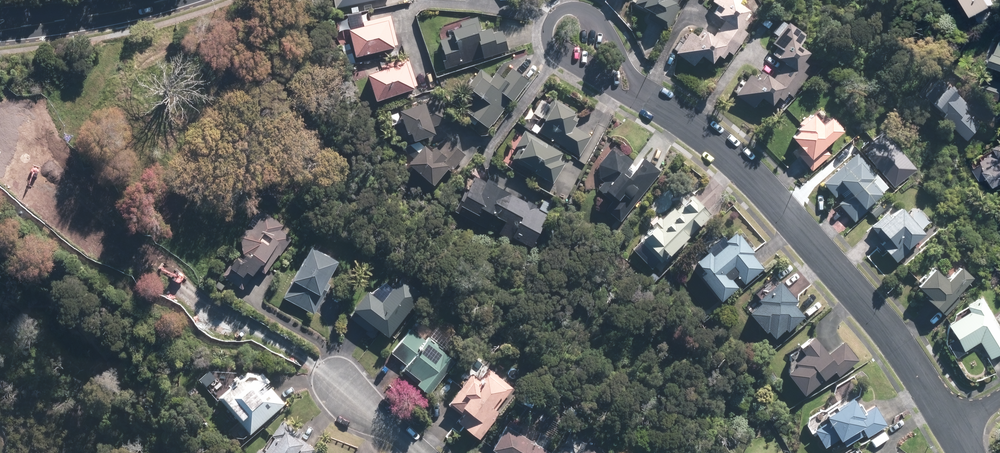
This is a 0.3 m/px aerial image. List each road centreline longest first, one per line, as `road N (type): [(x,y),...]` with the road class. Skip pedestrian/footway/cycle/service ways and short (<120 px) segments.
road 1 (residential): [(645,98),(730,156),(778,204),(884,326),(951,427)]
road 2 (residential): [(645,98),(613,89),(557,56),(547,36),(552,19),(564,9),(591,12),(630,71)]

